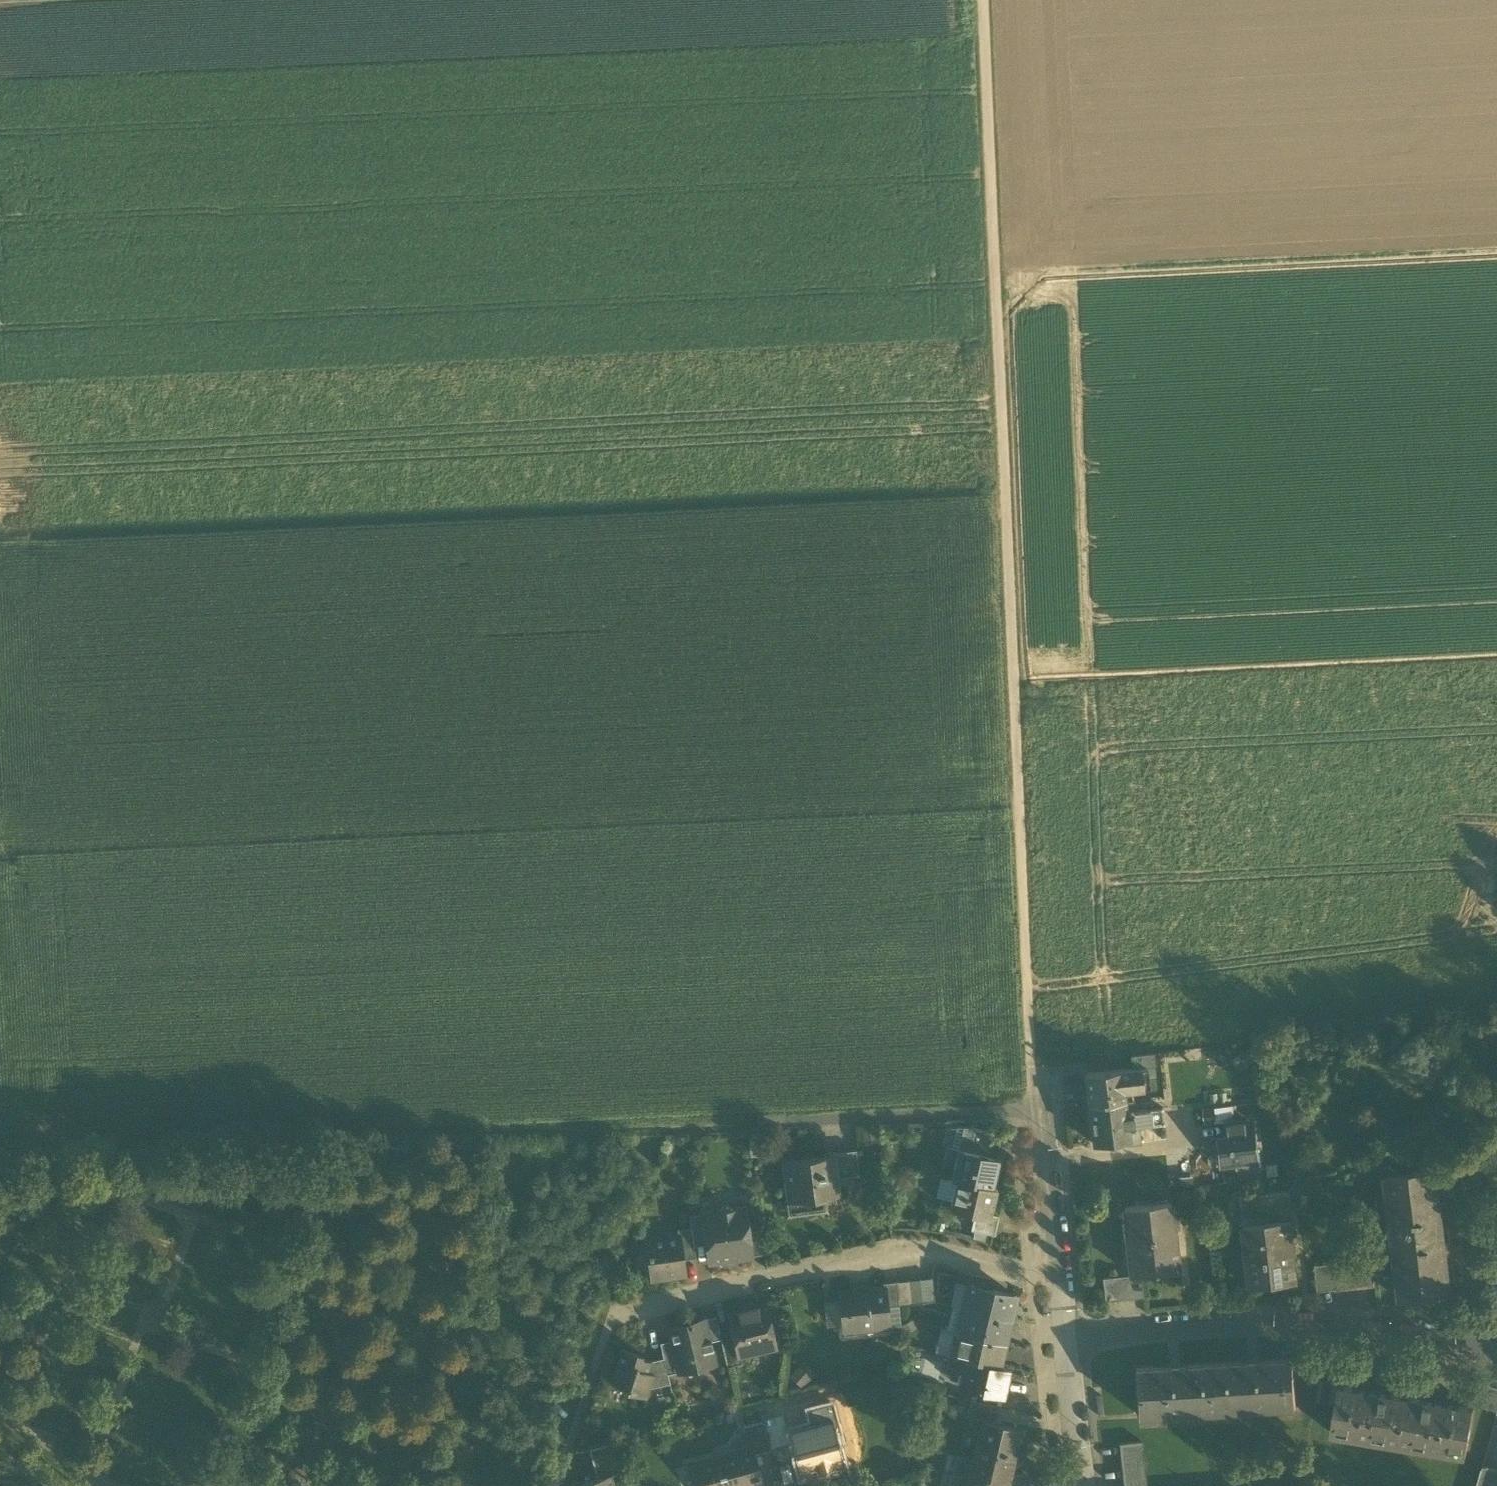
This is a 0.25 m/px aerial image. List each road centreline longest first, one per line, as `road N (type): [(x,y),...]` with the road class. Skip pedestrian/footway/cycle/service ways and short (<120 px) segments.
road 1 (track): [(1031,1073),(982,0)]
road 2 (residential): [(1056,1274),(928,1251),(879,1252),(615,1313),(570,1447)]
road 3 (residential): [(1496,1351),(1331,1324),(1202,1324),(1062,1339)]
road 4 (track): [(745,1121),(1040,1111)]
road 5 (residential): [(1031,1073),(1056,1274)]
road 6 (residential): [(1062,1339),(1078,1485)]

